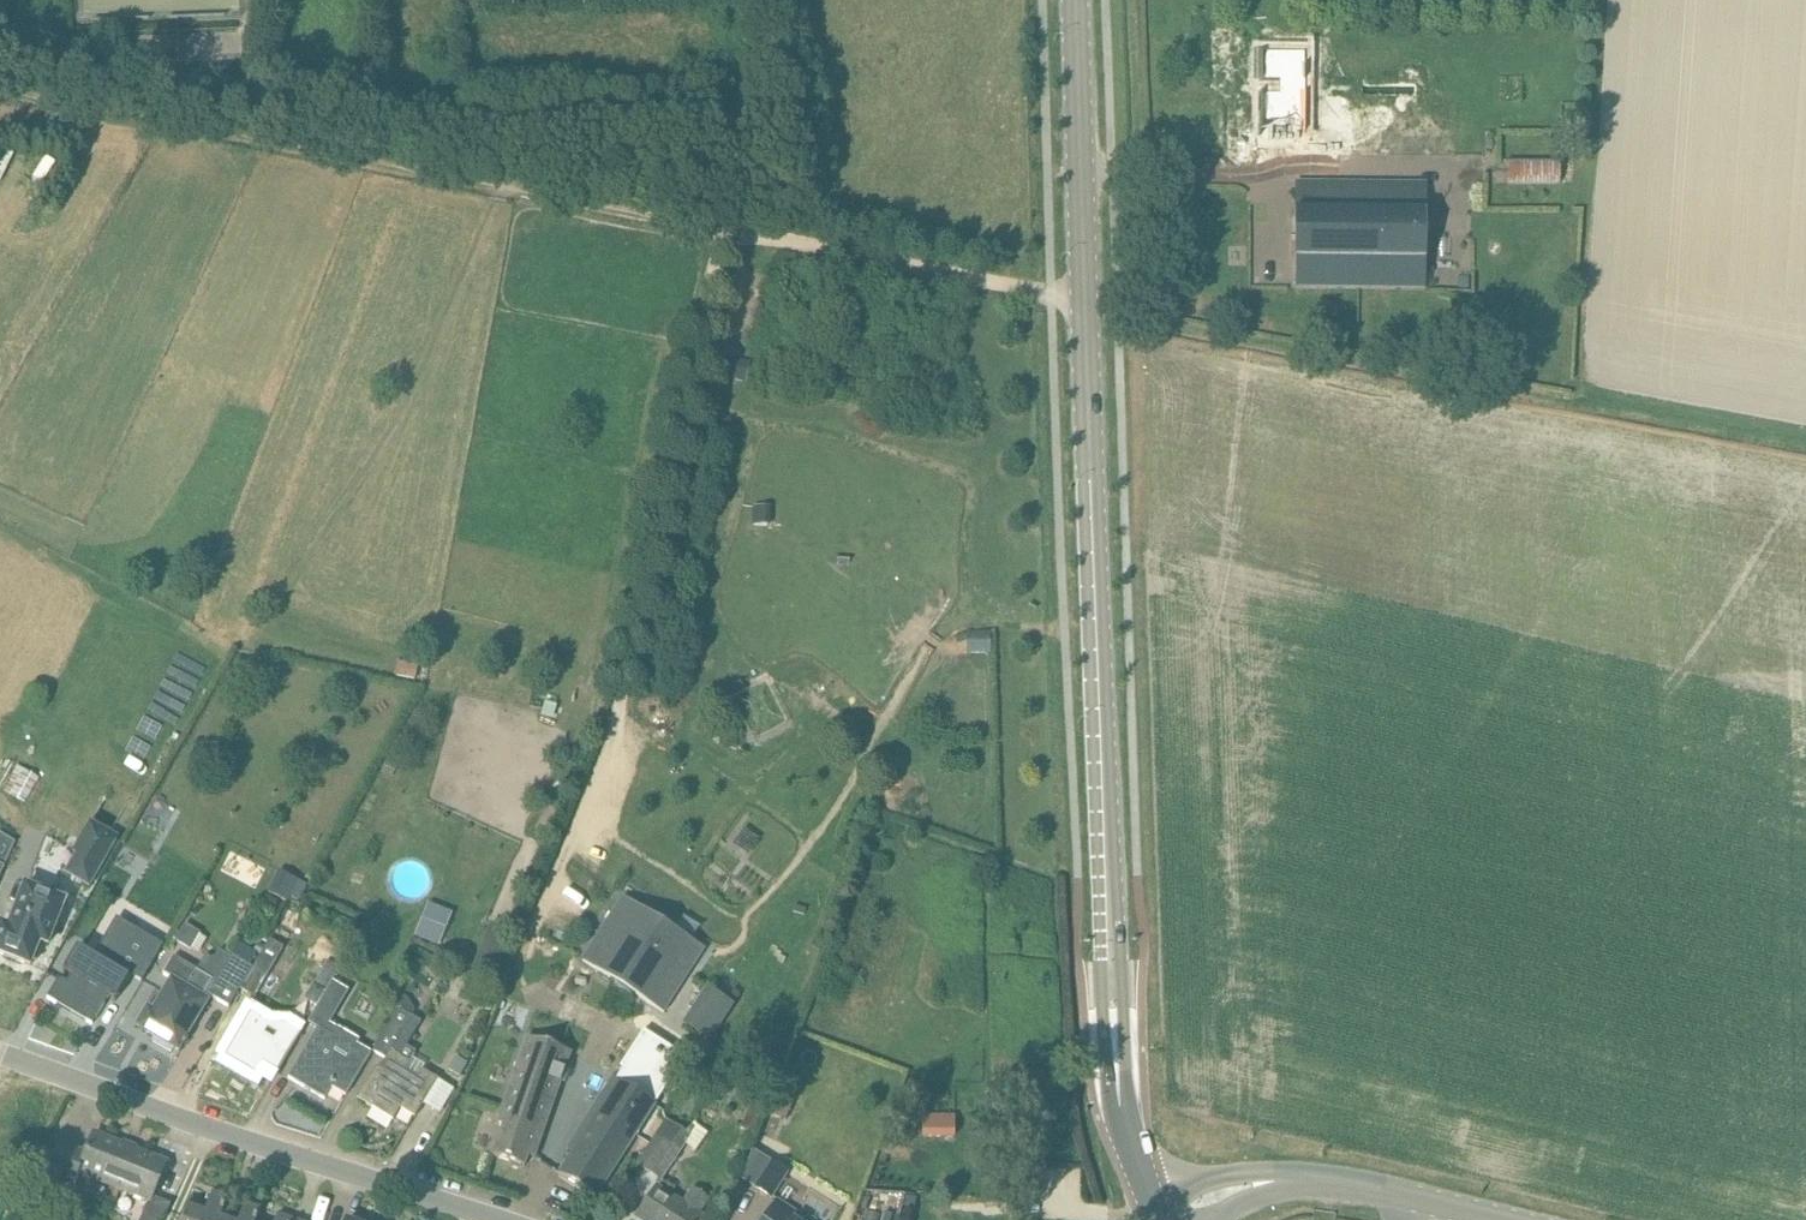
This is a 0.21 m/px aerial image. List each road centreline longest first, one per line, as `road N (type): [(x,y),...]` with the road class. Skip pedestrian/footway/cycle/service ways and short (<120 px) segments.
road 1 (secondary): [(1154,1204),(1117,1068),(1078,0)]
road 2 (track): [(1051,291),(1022,293),(0,86)]
road 3 (residential): [(505,1219),(0,1057)]
road 4 (tertiary): [(1503,1219),(1385,1190),(1286,1182)]
road 5 (tertiary): [(1286,1182),(1254,1176),(1154,1204)]

